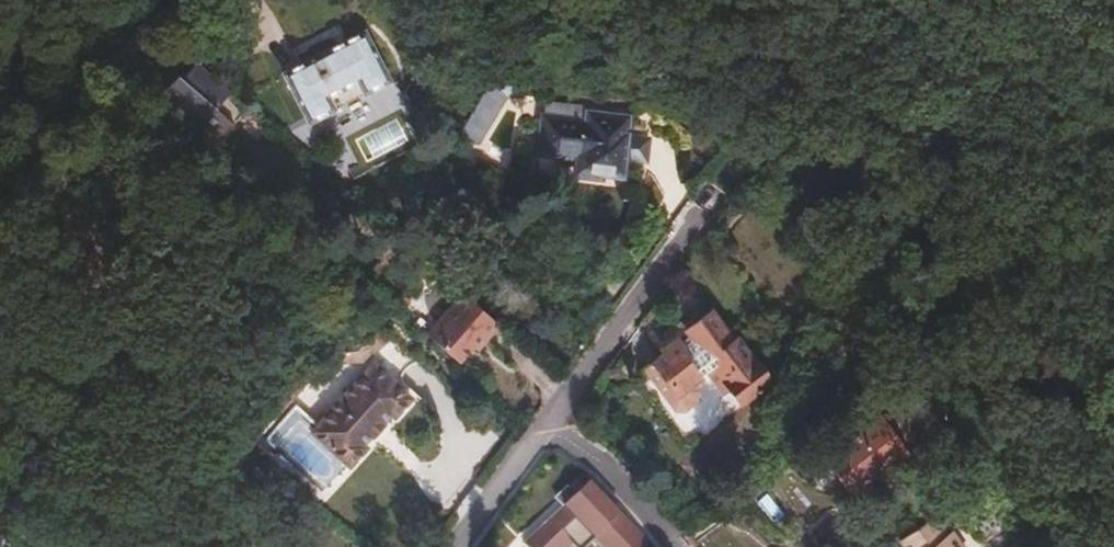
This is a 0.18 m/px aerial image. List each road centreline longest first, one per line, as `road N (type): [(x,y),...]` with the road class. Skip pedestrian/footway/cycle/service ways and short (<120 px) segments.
road 1 (residential): [(531,443),(704,200)]
road 2 (residential): [(127,19),(0,183)]
road 3 (residential): [(531,443),(615,505),(650,546)]
road 4 (residential): [(454,546),(531,443)]

